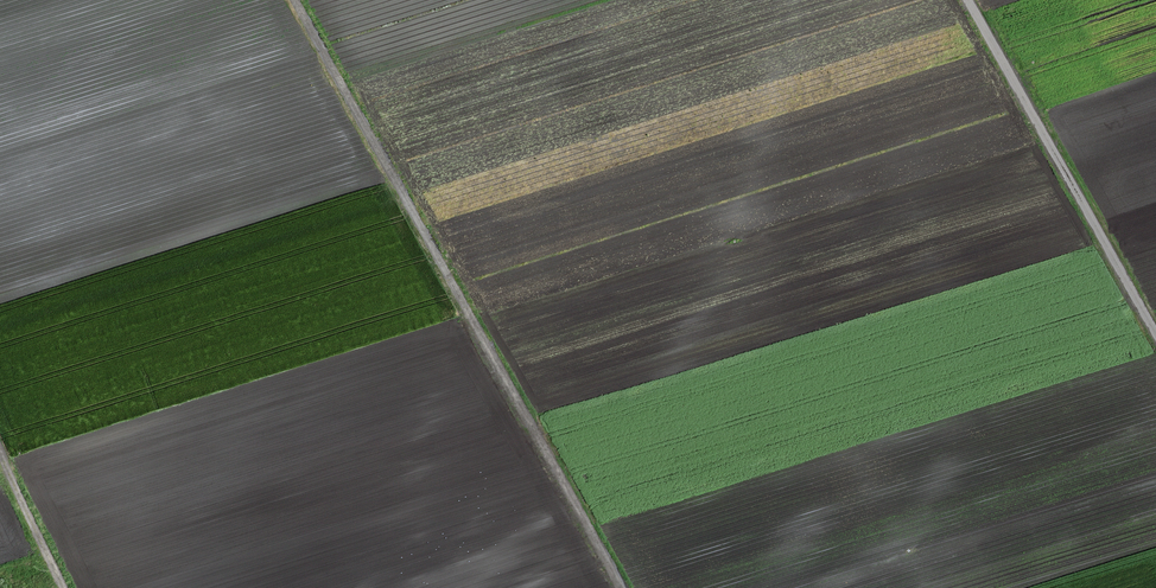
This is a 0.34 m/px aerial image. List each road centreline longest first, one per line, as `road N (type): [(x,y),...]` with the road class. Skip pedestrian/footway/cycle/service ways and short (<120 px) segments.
road 1 (track): [(294,0),(623,587)]
road 2 (track): [(969,0),(1155,332)]
road 3 (track): [(69,587),(0,434)]

